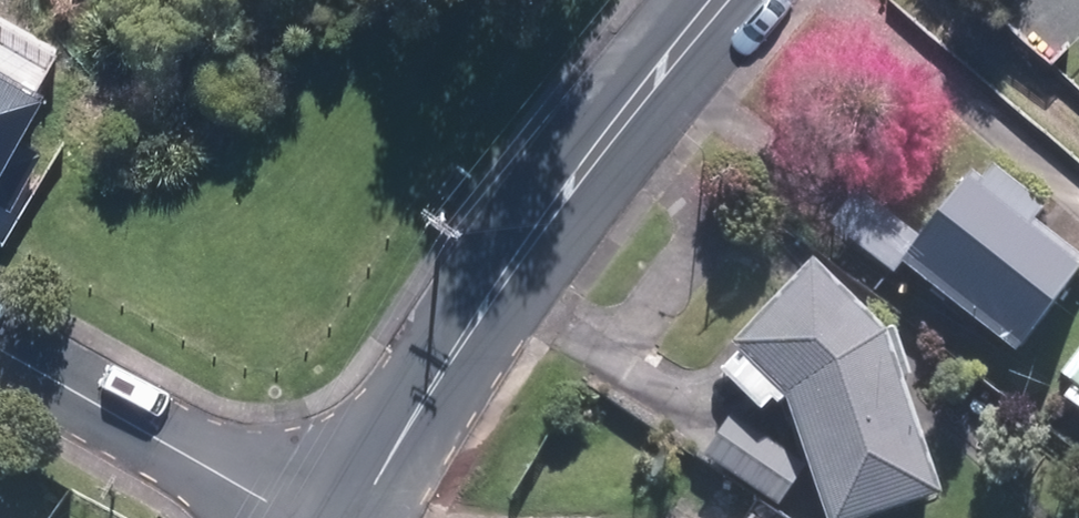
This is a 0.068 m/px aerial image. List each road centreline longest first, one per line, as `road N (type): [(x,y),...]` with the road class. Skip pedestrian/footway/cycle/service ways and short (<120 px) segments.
road 1 (residential): [(720,0),(615,121),(352,517)]
road 2 (residential): [(0,350),(299,517)]

